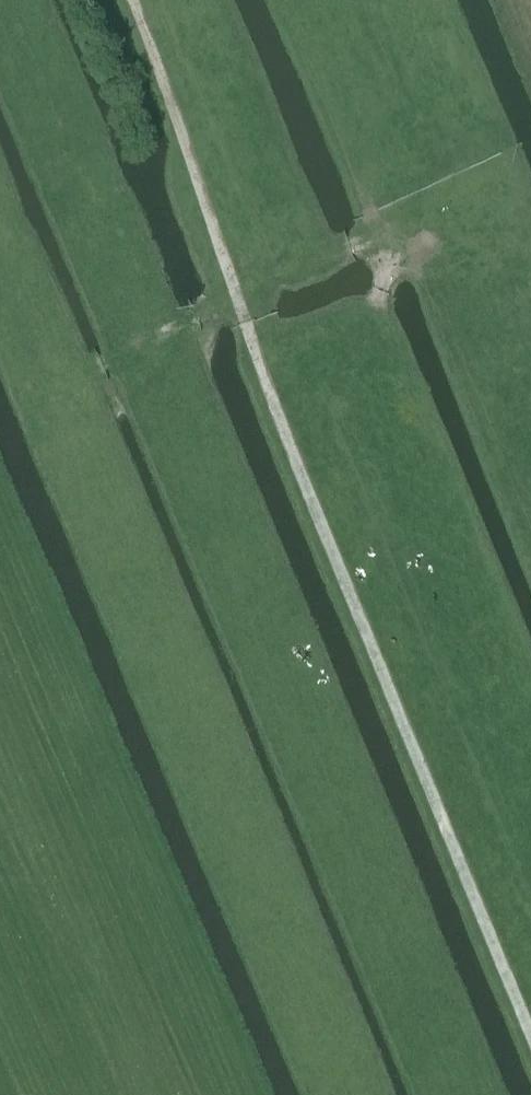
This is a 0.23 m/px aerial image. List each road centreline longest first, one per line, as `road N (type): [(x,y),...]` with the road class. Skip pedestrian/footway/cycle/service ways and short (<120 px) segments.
road 1 (track): [(130,0),(286,436),(530,1037)]

